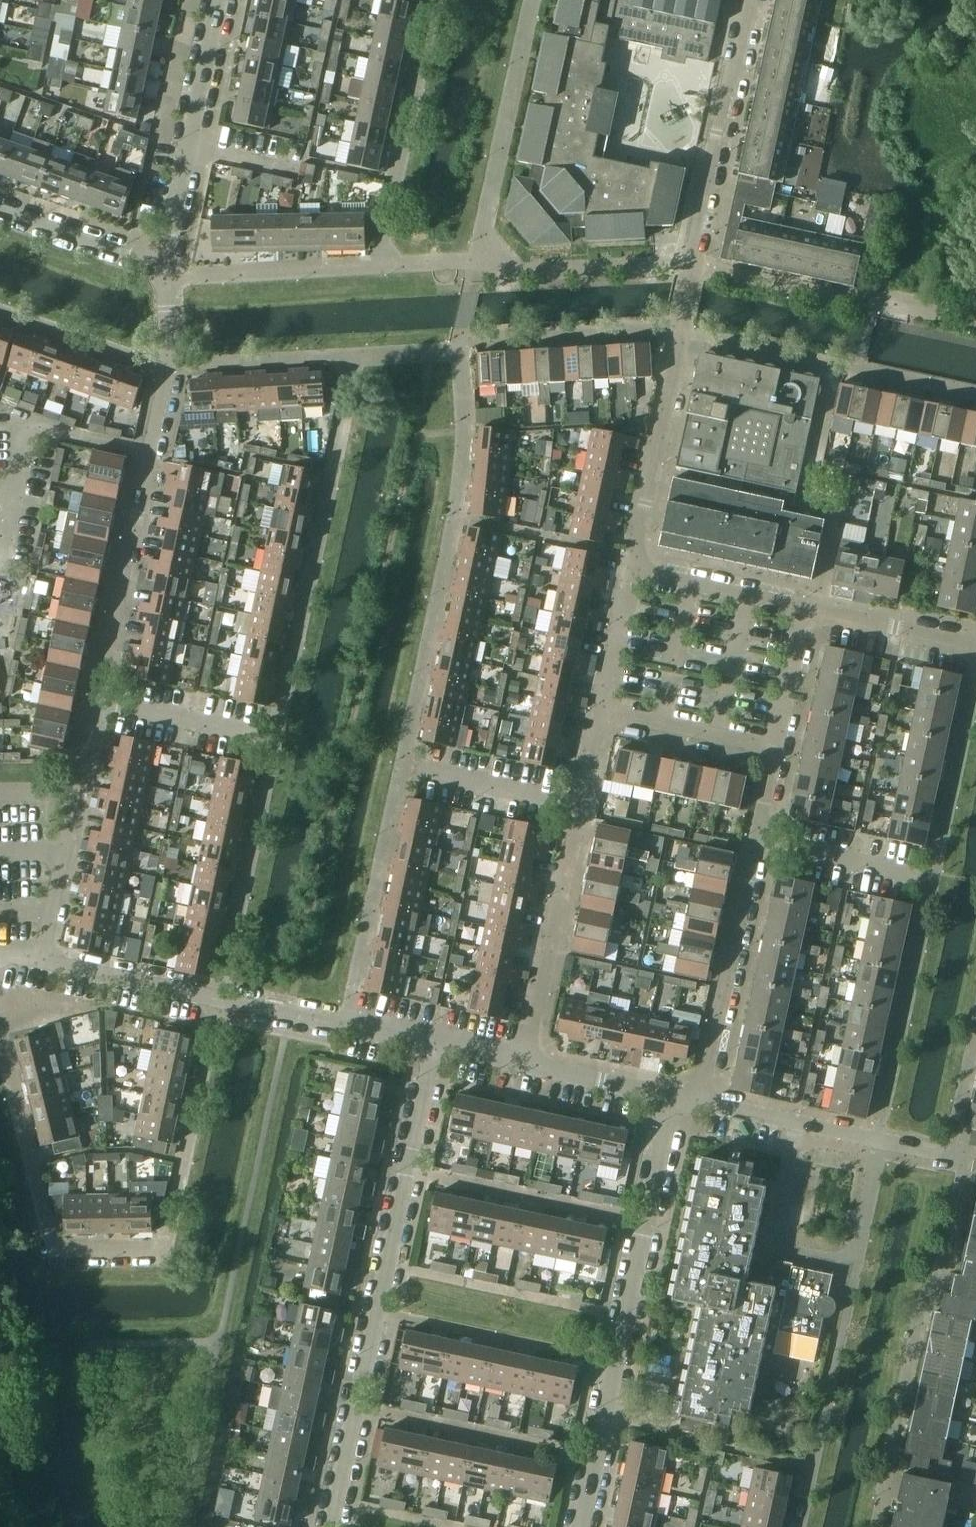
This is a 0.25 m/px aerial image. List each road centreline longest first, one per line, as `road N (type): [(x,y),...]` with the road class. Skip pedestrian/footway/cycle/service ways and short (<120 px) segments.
road 1 (residential): [(39,957),(167,367)]
road 2 (residential): [(217,999),(165,1254),(55,1254),(0,1040)]
road 3 (residential): [(698,1102),(805,611)]
road 4 (residential): [(525,1064),(631,575)]
road 5 (residential): [(333,1526),(433,1044)]
road 6 (residential): [(578,1526),(671,1096)]
road 7 (residential): [(165,276),(165,243),(220,0)]
road 8 (residential): [(690,266),(746,0)]
road 9 (residential): [(631,575),(676,333)]
road 10 (residential): [(217,999),(433,1044)]
road 11 (residential): [(459,348),(676,333)]
road 12 (residential): [(39,957),(217,999)]
road 13 (residential): [(698,1102),(875,1140)]
road 14 (residential): [(631,575),(805,611)]
road 15 (residential): [(165,276),(0,211)]
road 16 (residential): [(0,310),(167,367)]
road 17 (residential): [(975,643),(805,611)]
road 18 (residential): [(525,1064),(671,1096)]

